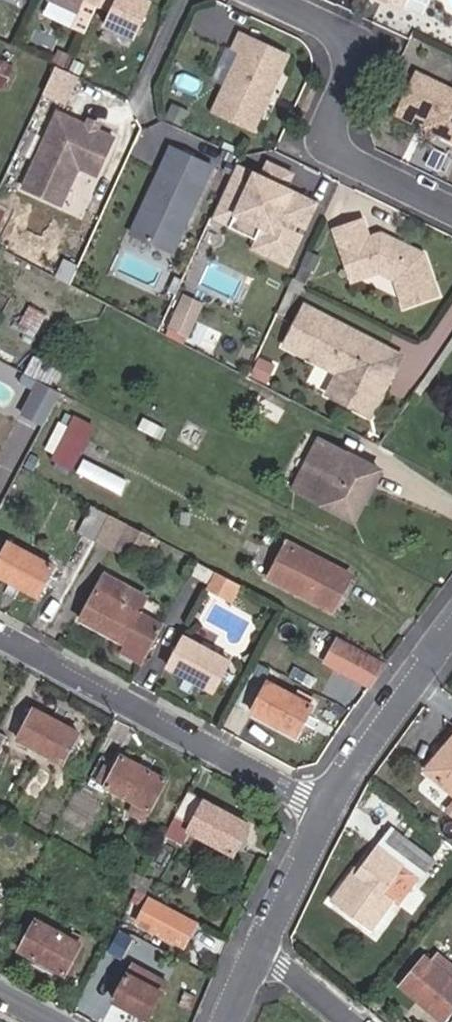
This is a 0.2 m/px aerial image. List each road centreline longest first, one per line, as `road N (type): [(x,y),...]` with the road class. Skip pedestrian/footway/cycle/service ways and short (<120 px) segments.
road 1 (residential): [(329,815),(0,632)]
road 2 (residential): [(277,0),(323,21),(349,60),(342,141),(373,169),(451,206)]
road 3 (residential): [(329,815),(350,774),(451,637)]
road 4 (residential): [(261,949),(329,815)]

